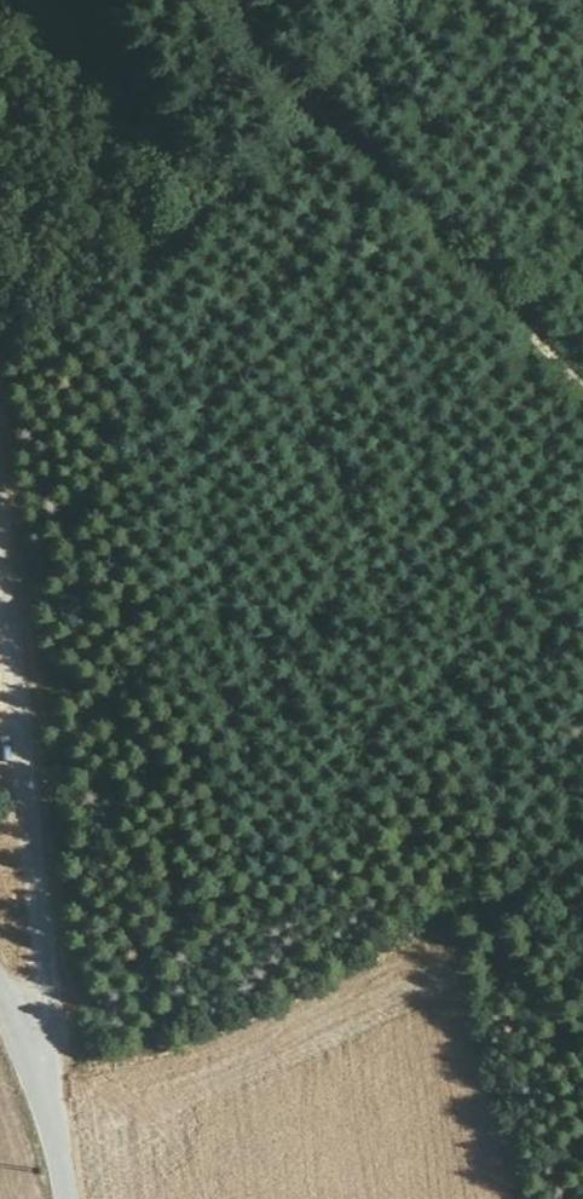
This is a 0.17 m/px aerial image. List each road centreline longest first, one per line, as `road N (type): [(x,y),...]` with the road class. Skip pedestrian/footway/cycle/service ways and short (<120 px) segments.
road 1 (track): [(44,1061),(0,482)]
road 2 (track): [(246,0),(320,108),(582,355)]
road 3 (unclassified): [(72,1198),(44,1061),(0,983)]

